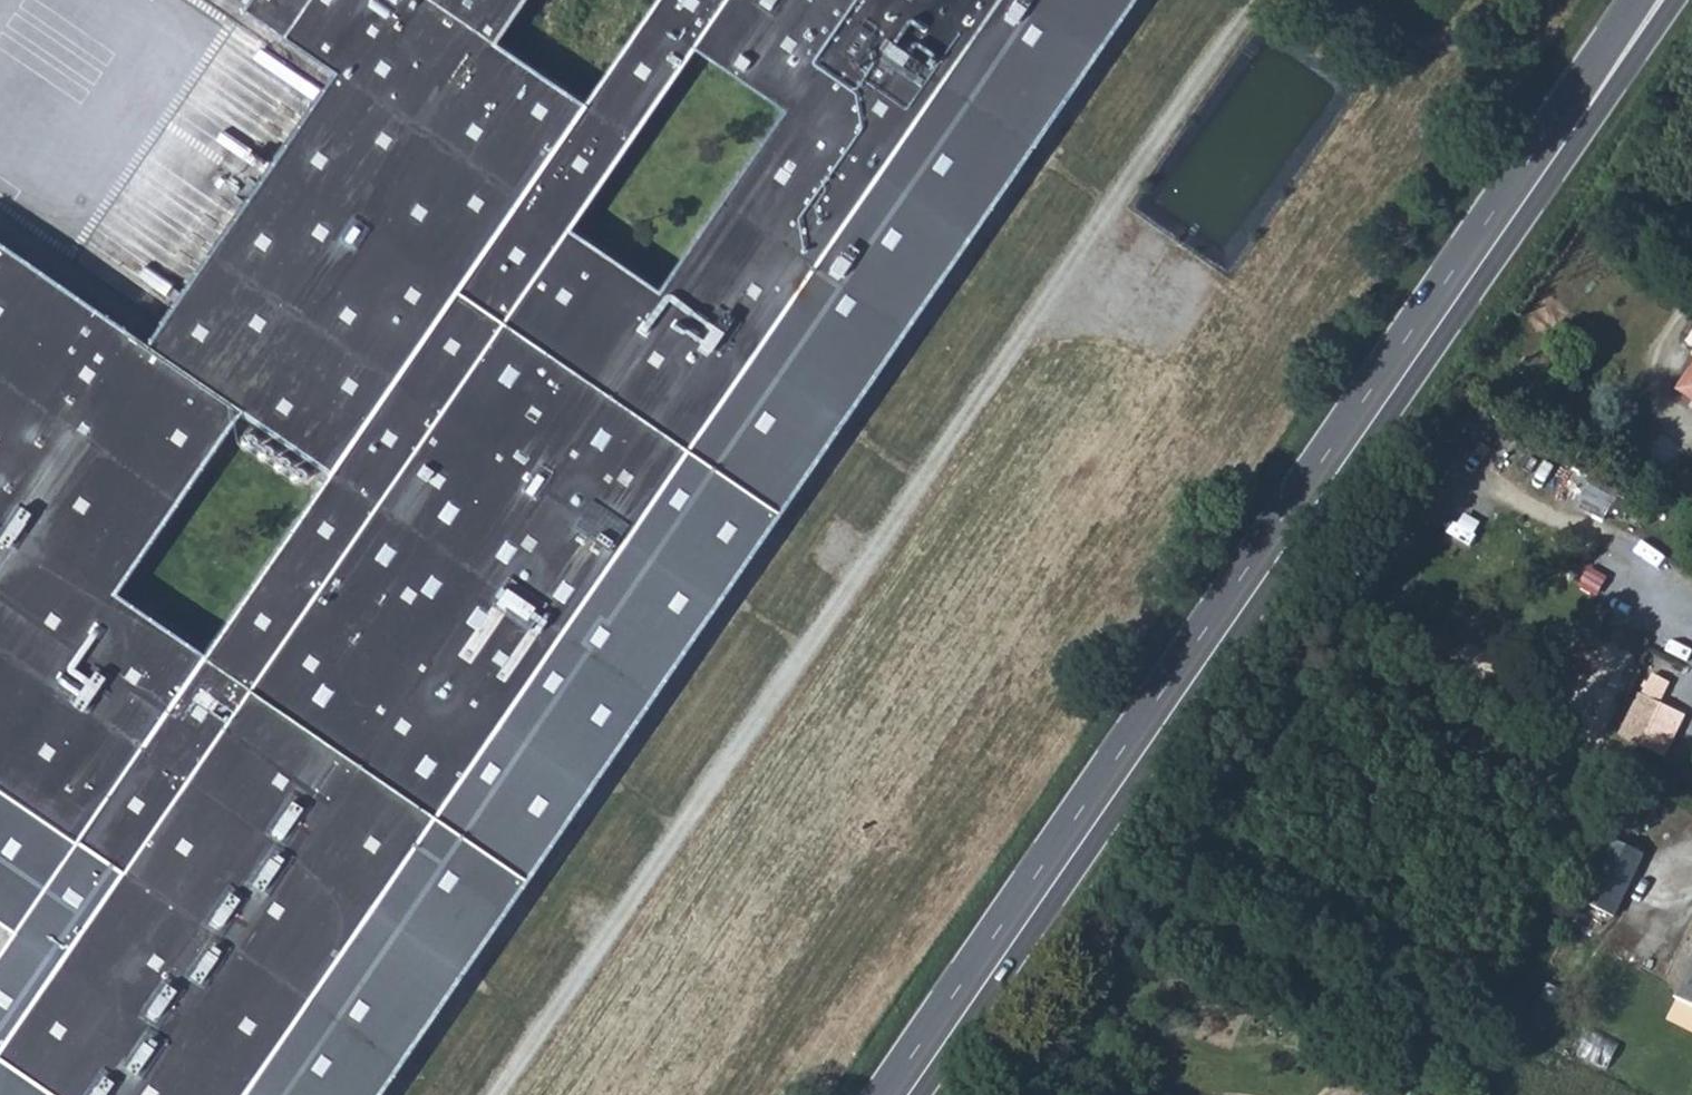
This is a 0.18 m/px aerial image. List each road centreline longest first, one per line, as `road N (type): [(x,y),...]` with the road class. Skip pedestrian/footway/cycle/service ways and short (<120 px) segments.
road 1 (primary): [(1622,44),(899,1094)]

